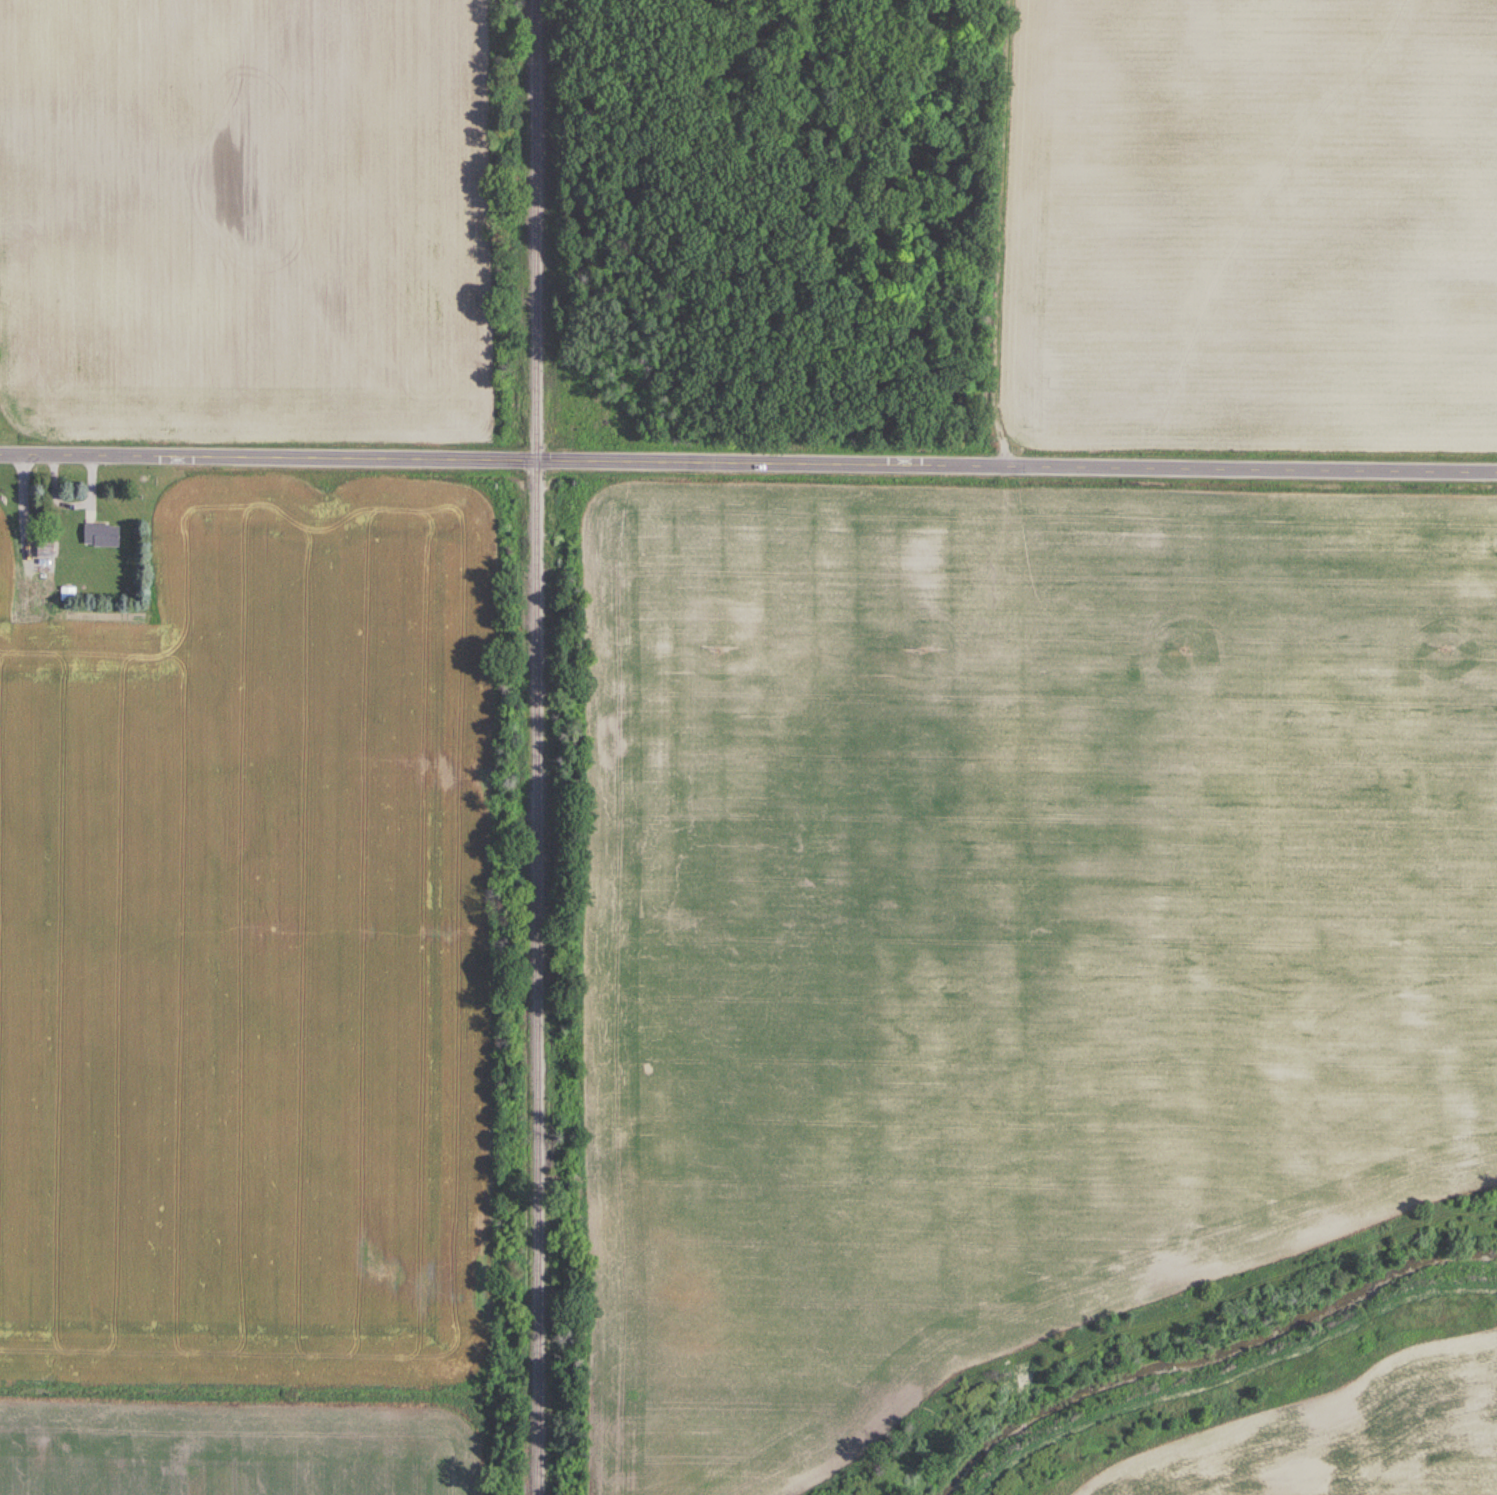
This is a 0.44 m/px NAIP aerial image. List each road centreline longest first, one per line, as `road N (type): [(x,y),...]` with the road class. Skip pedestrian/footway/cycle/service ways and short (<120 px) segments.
road 1 (tertiary): [(0,454),(1496,472)]

